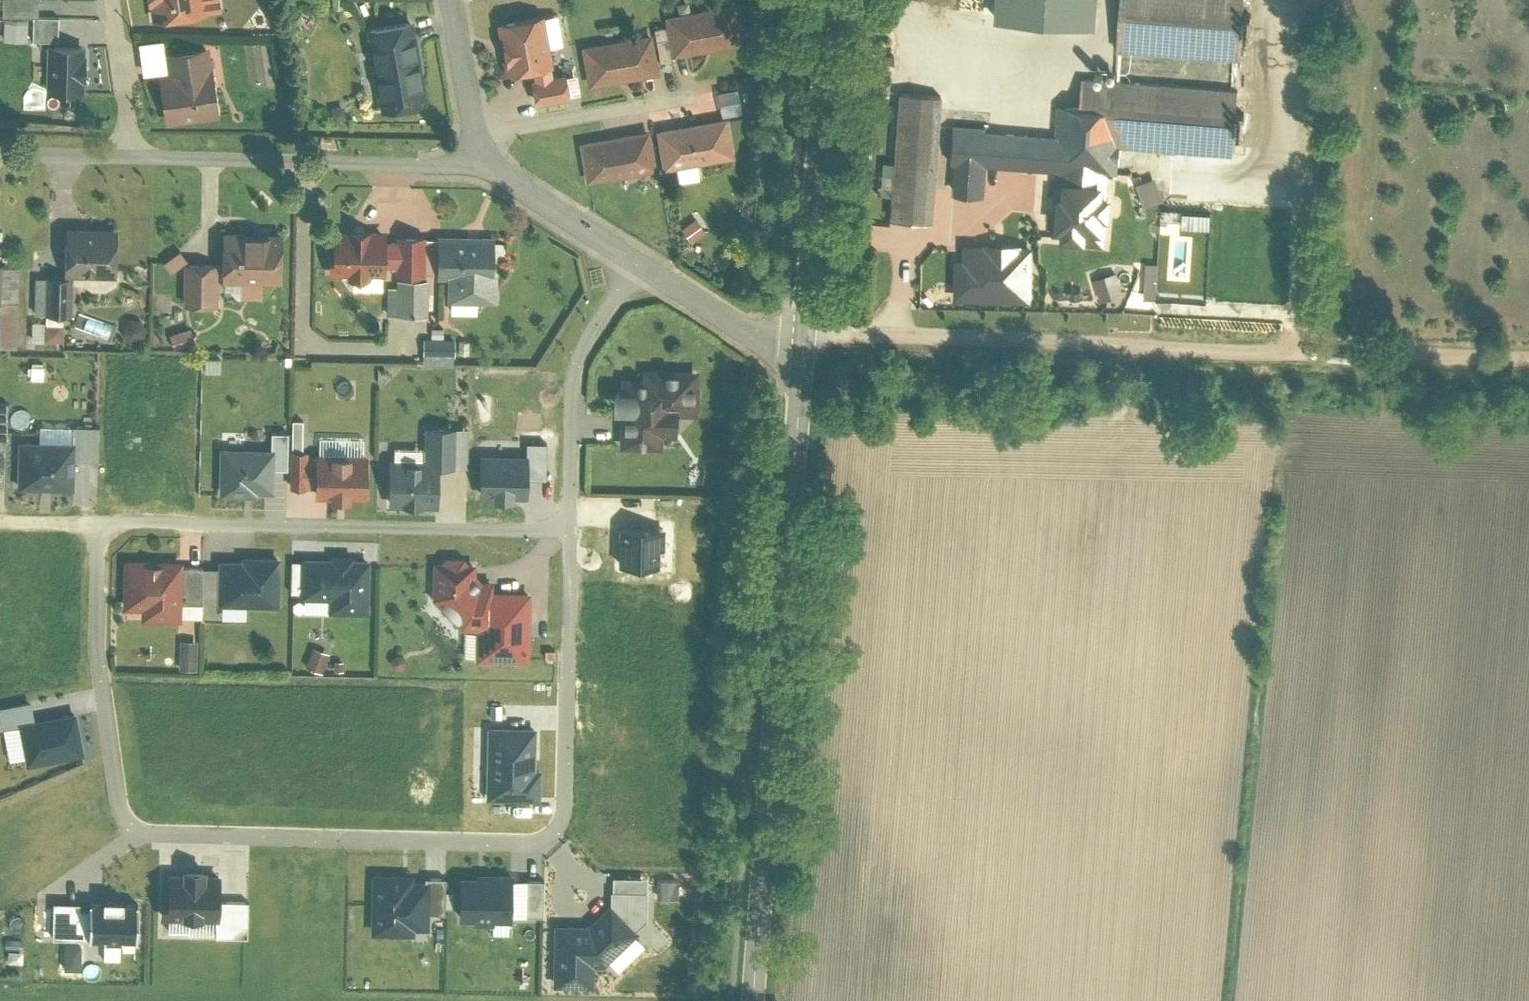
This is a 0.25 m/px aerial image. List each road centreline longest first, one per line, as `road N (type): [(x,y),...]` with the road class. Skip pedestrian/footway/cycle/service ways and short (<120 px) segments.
road 1 (residential): [(569,526),(562,814),(550,836),(523,840),(144,832),(123,811),(94,631),(97,519)]
road 2 (track): [(1528,355),(797,325)]
road 3 (tertiary): [(797,325),(750,1000)]
road 4 (residential): [(569,526),(97,519)]
road 5 (residential): [(128,152),(496,165)]
road 6 (tertiary): [(819,0),(797,325)]
road 7 (residential): [(643,258),(574,354),(569,526)]
road 8 (residential): [(677,93),(482,130)]
road 9 (residential): [(496,165),(643,258)]
road 10 (residential): [(643,258),(770,326),(797,325)]
road 11 (residential): [(104,0),(128,152)]
road 12 (residential): [(455,0),(482,130)]
road 13 (residential): [(0,150),(128,152)]

